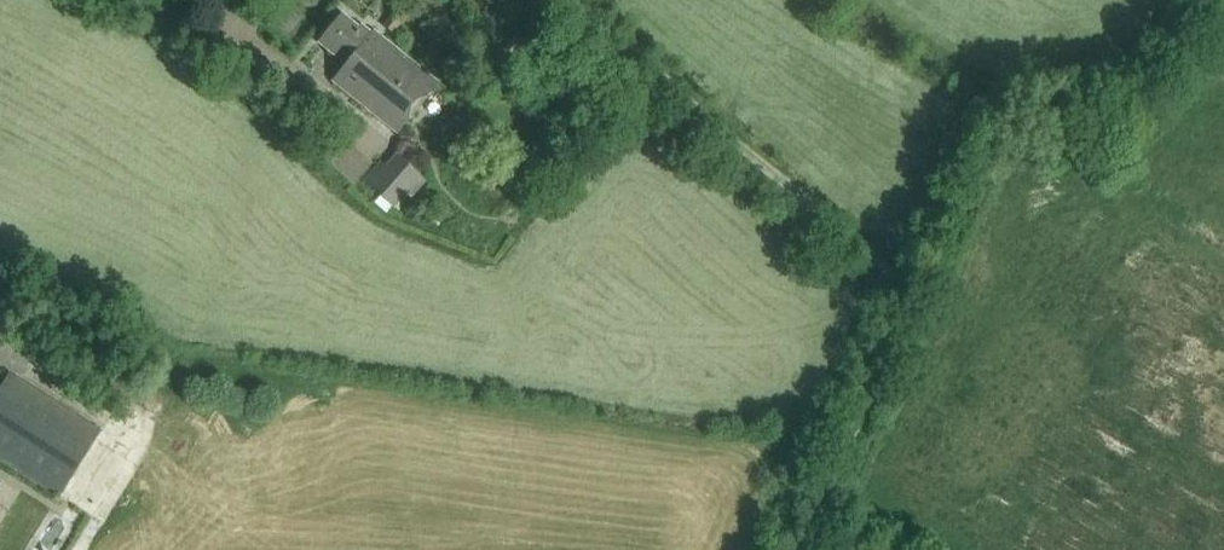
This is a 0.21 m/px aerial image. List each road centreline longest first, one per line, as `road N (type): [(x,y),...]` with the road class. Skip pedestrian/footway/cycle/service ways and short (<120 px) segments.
road 1 (track): [(582,0),(897,290)]
road 2 (track): [(799,549),(900,315),(897,290)]
road 3 (track): [(127,0),(279,65)]

